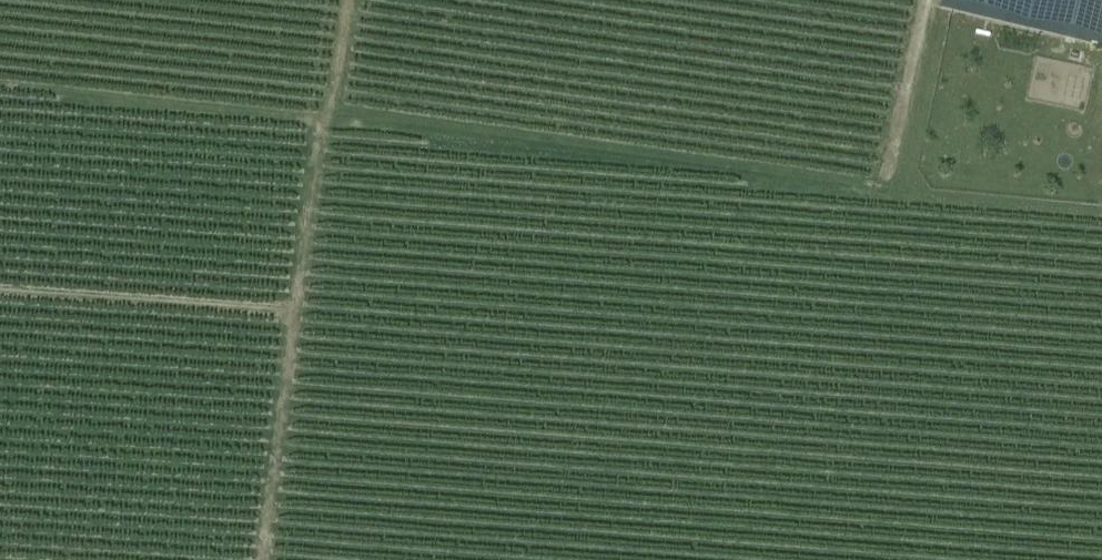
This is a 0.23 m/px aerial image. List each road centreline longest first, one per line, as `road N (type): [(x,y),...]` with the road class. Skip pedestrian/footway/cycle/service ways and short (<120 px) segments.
road 1 (track): [(0,290),(294,309),(345,0)]
road 2 (track): [(294,309),(264,551)]

